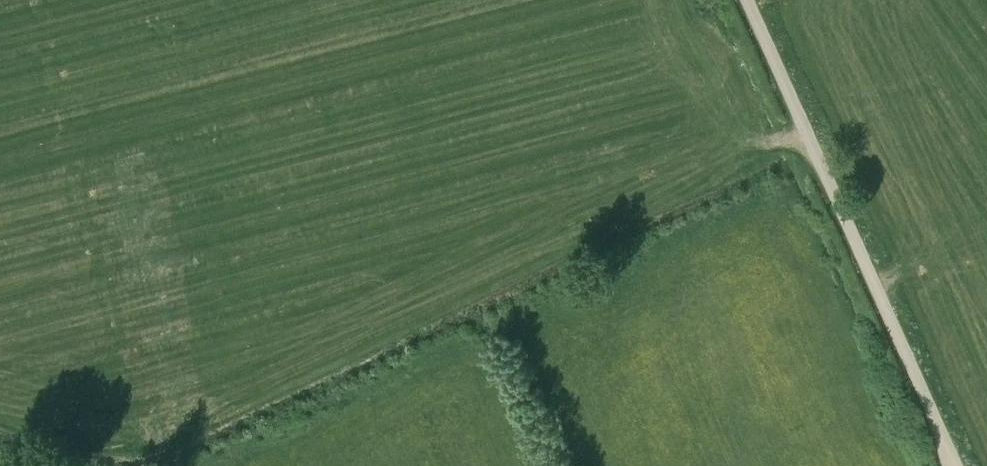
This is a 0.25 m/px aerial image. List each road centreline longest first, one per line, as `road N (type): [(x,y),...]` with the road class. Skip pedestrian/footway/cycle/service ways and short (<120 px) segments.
road 1 (unclassified): [(952,465),(743,0)]

